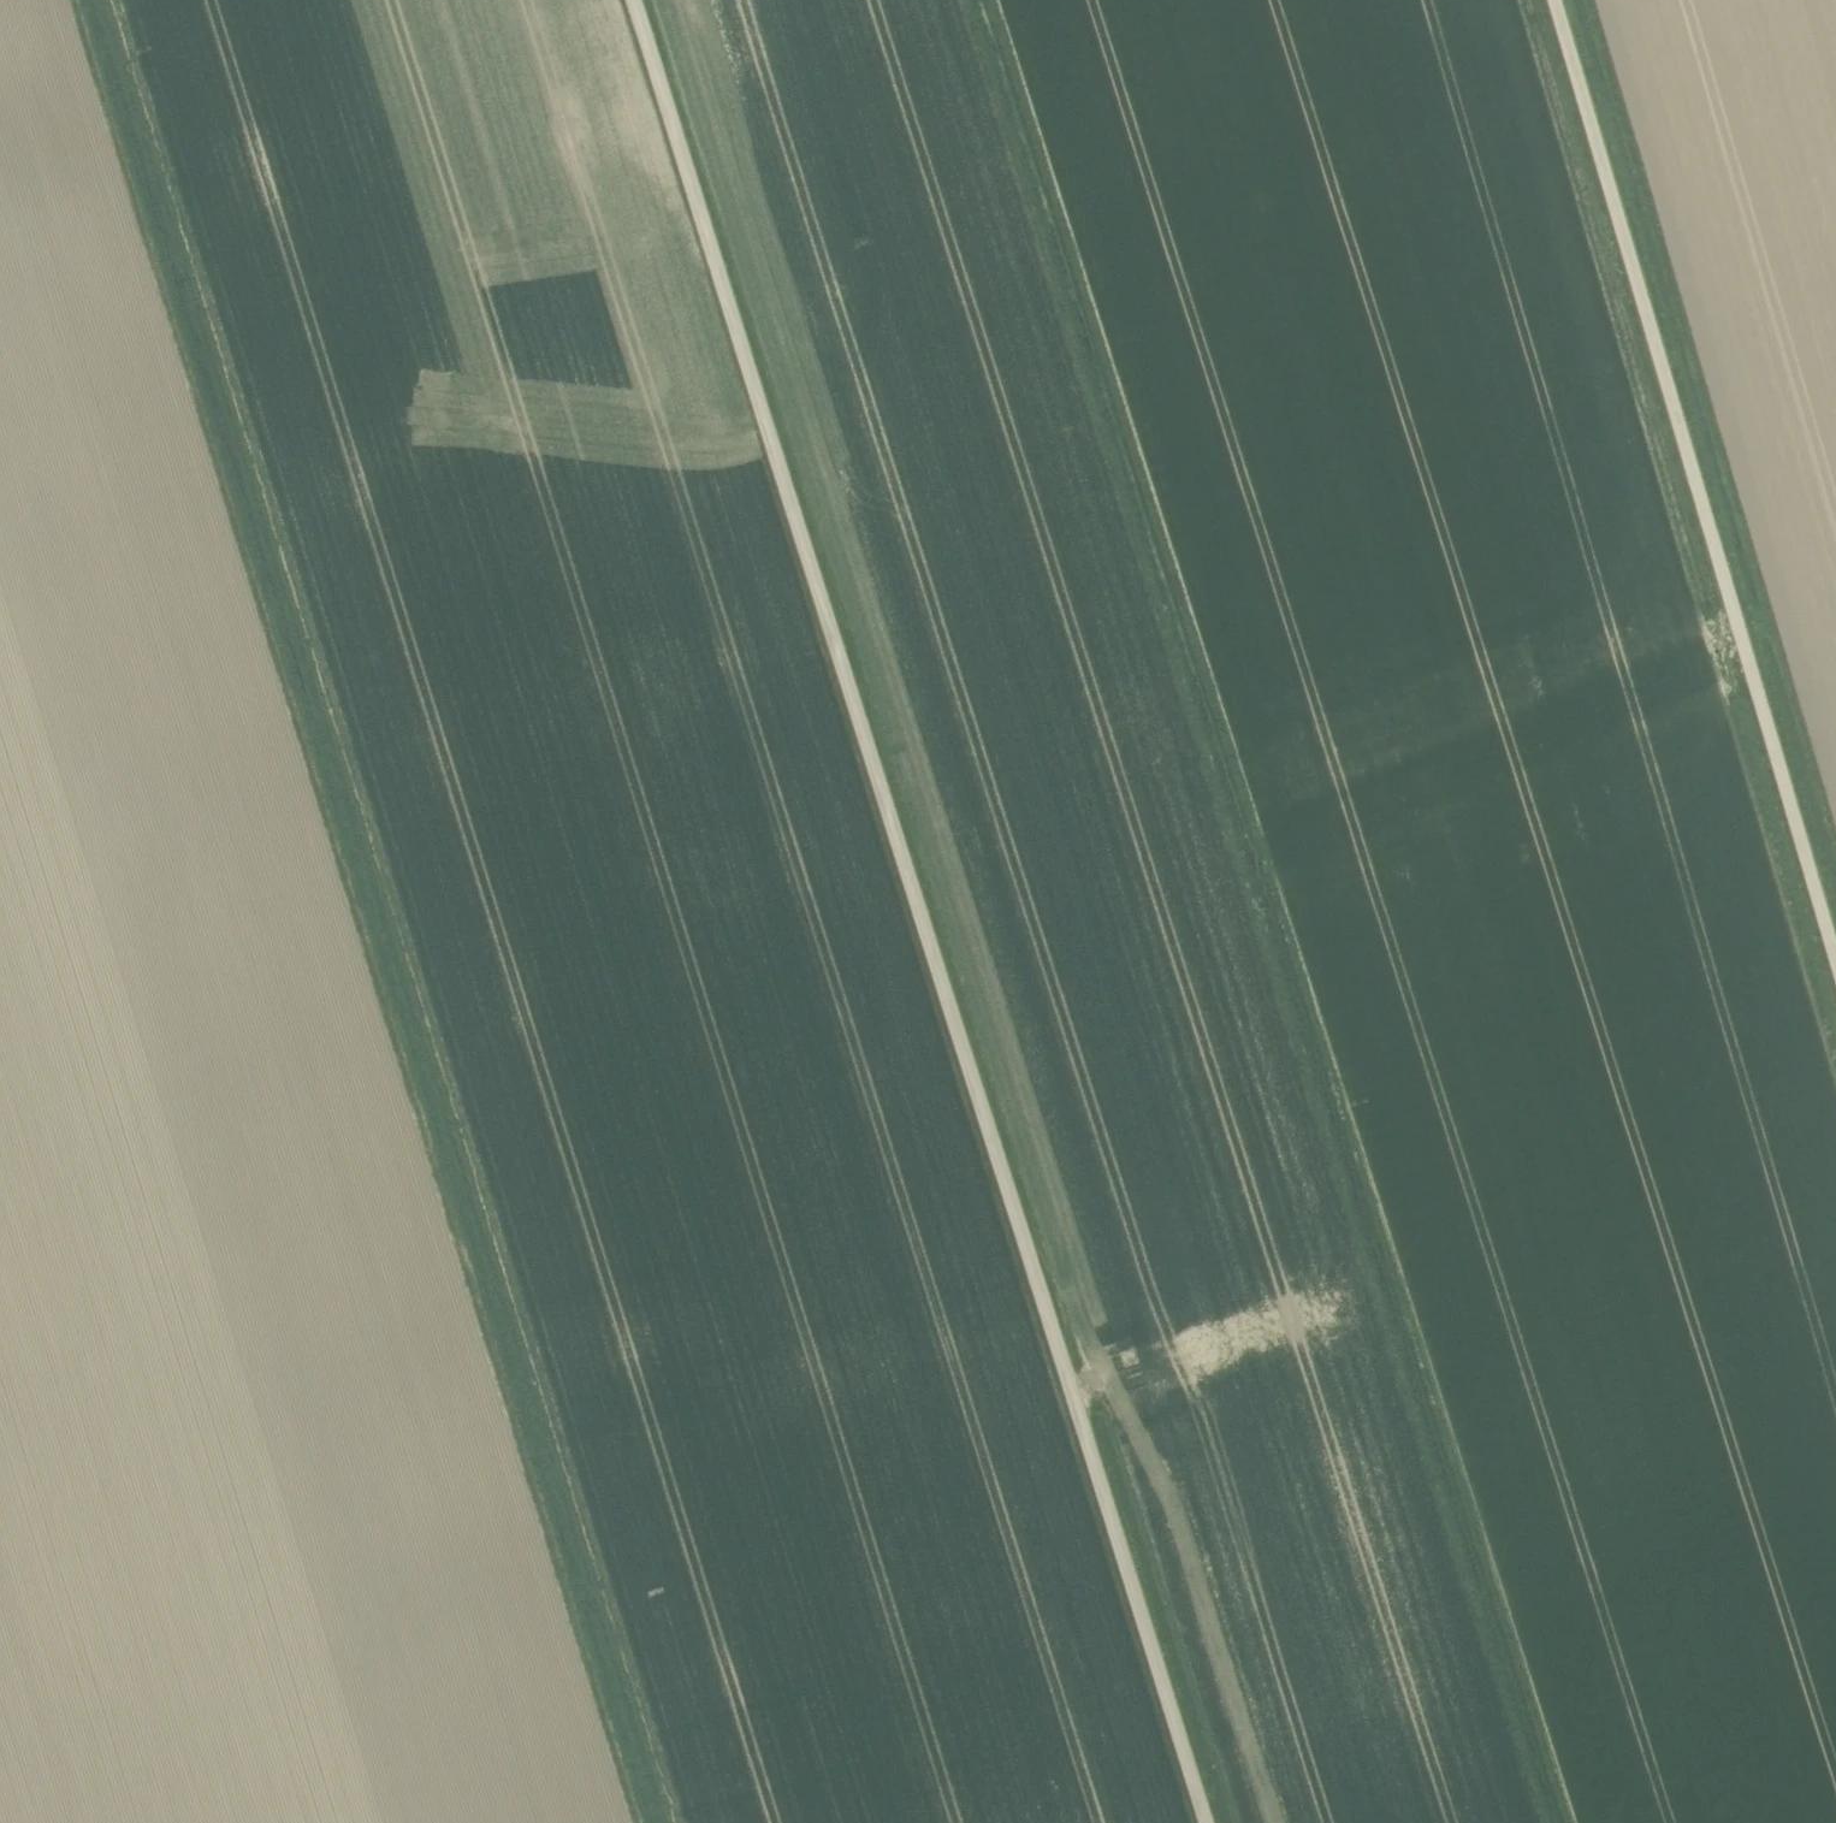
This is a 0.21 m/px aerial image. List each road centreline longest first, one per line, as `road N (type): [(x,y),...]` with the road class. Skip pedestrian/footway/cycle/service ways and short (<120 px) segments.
road 1 (track): [(1556,0),(1835,960)]

